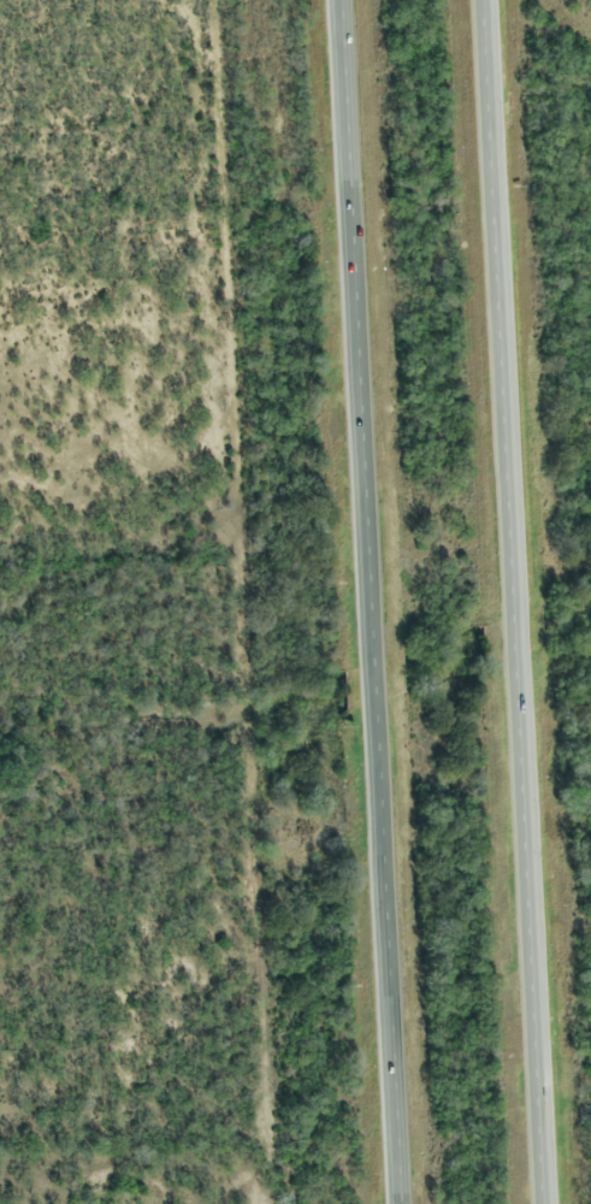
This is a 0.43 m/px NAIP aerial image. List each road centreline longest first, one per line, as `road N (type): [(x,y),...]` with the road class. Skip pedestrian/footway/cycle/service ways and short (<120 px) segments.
road 1 (motorway): [(560,1203),(496,0)]
road 2 (motorway): [(355,0),(408,1203)]

